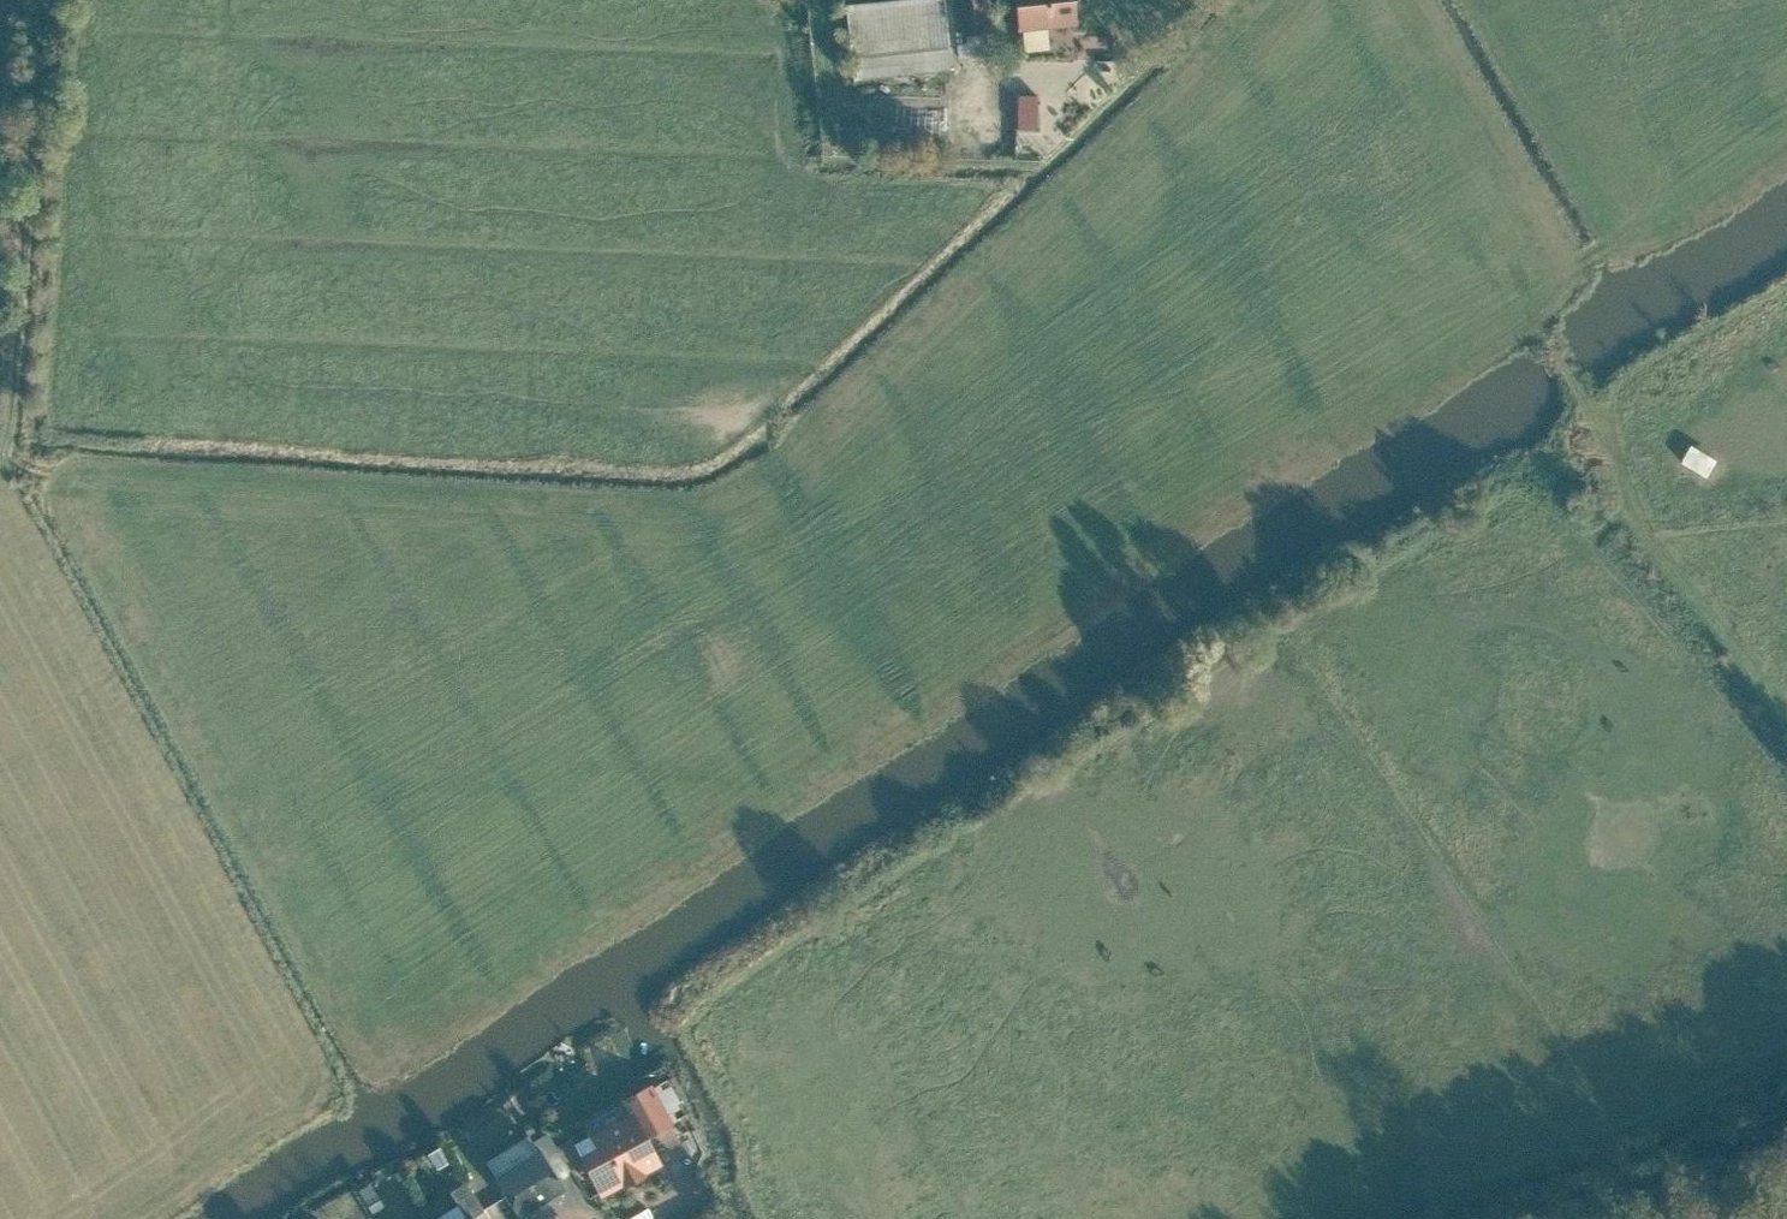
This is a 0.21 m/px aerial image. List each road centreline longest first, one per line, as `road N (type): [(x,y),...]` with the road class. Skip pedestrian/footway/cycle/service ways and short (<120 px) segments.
road 1 (track): [(1608,244),(1560,276),(1537,319),(1594,412),(1630,508),(1786,713)]

